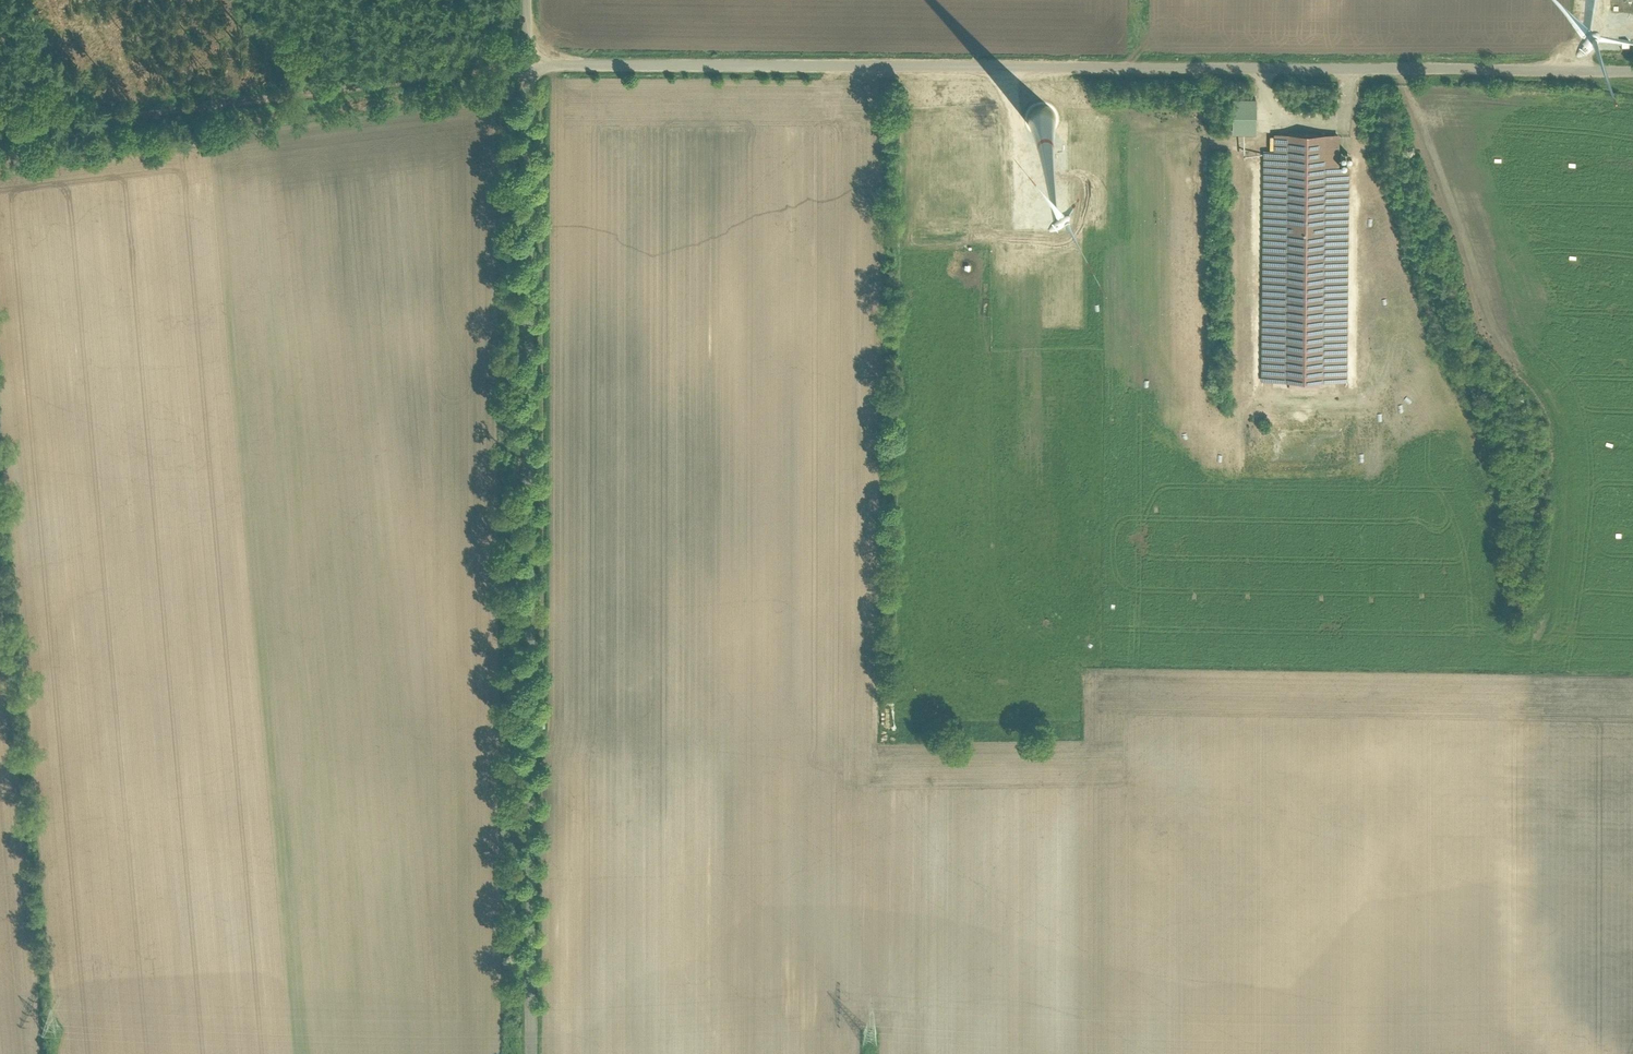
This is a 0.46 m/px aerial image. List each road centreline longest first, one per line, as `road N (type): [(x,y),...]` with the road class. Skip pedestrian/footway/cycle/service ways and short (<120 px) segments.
road 1 (residential): [(1632,71),(528,64)]
road 2 (unclassified): [(528,64),(529,1053)]
road 3 (track): [(528,64),(0,131)]

